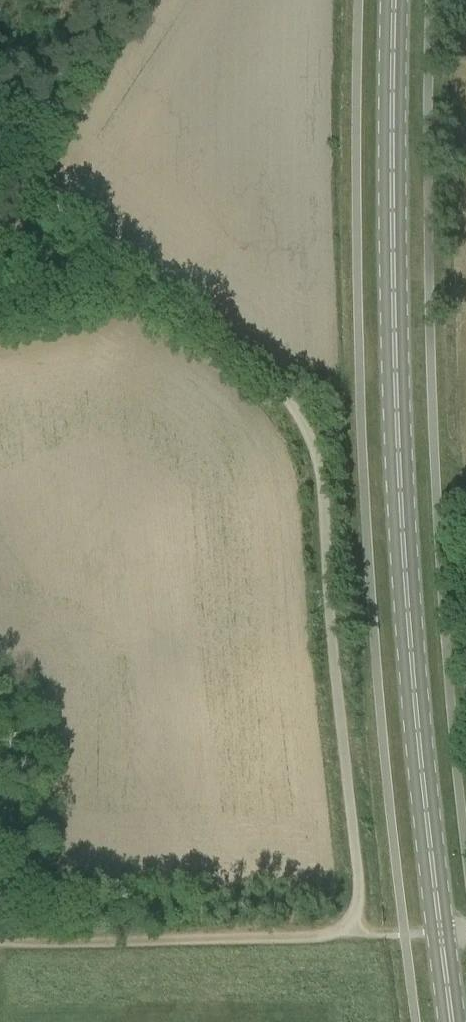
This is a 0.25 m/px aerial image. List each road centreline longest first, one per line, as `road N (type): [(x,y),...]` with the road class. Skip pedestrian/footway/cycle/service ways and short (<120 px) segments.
road 1 (primary): [(441,932),(415,686),(396,0)]
road 2 (unclassified): [(354,934),(358,896),(322,474),(298,410),(265,373)]
road 3 (track): [(354,934),(0,939)]
road 4 (track): [(265,373),(0,159)]

